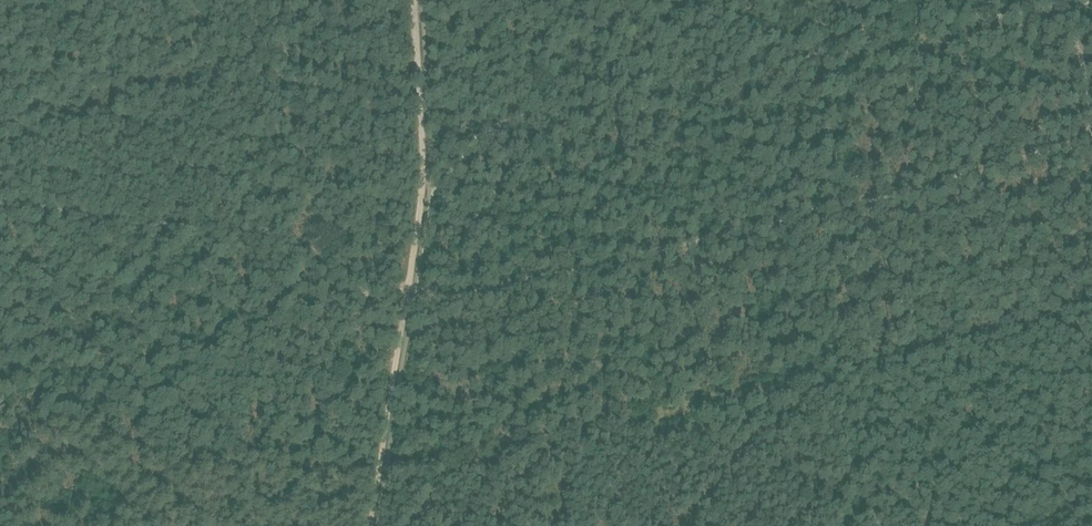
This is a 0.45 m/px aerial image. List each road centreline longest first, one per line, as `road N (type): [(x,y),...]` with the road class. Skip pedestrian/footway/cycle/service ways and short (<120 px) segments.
road 1 (track): [(413,0),(422,187),(408,290)]
road 2 (track): [(408,290),(371,525)]

